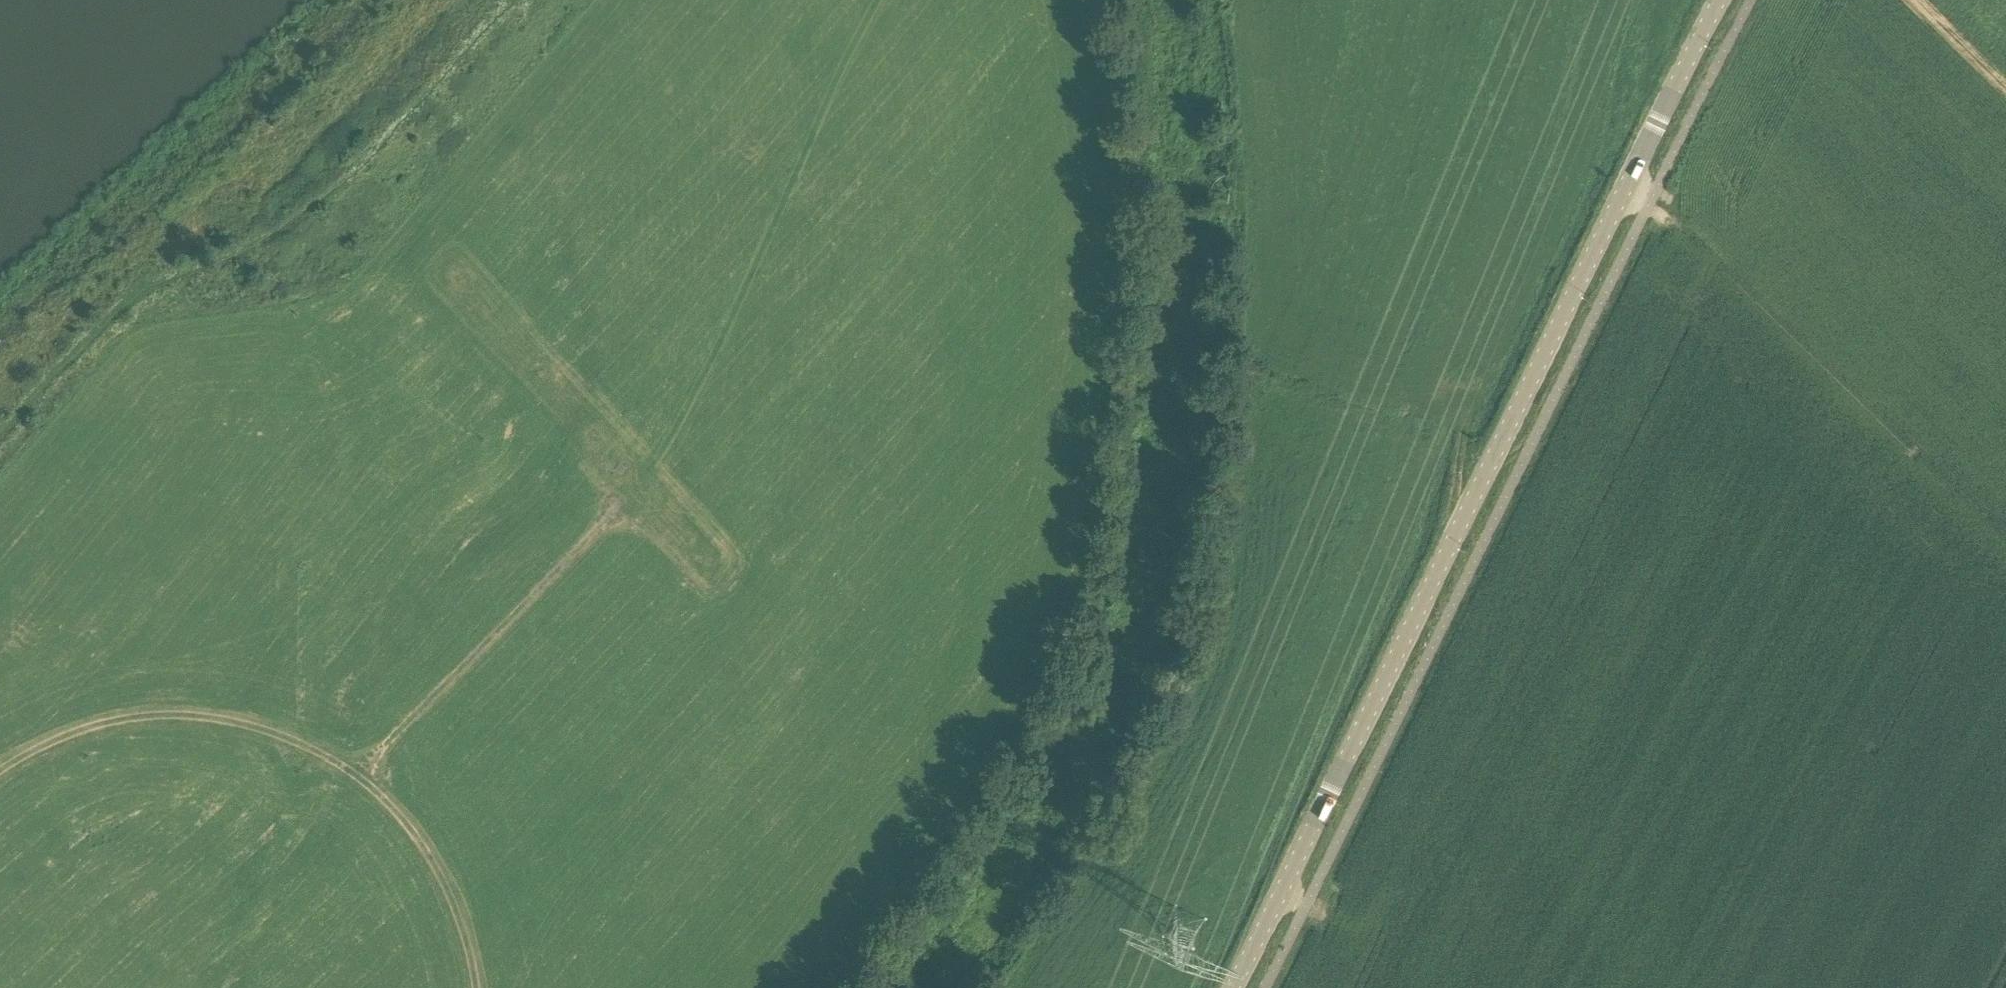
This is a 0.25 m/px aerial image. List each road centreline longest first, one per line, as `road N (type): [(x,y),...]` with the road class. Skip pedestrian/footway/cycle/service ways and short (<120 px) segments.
road 1 (tertiary): [(1235,987),(1723,0)]
road 2 (track): [(0,770),(103,722),(160,717),(271,733),(357,773)]
road 3 (track): [(357,773),(619,509)]
road 4 (track): [(357,773),(425,847),(462,924),(476,987)]
road 5 (track): [(709,589),(576,471)]

